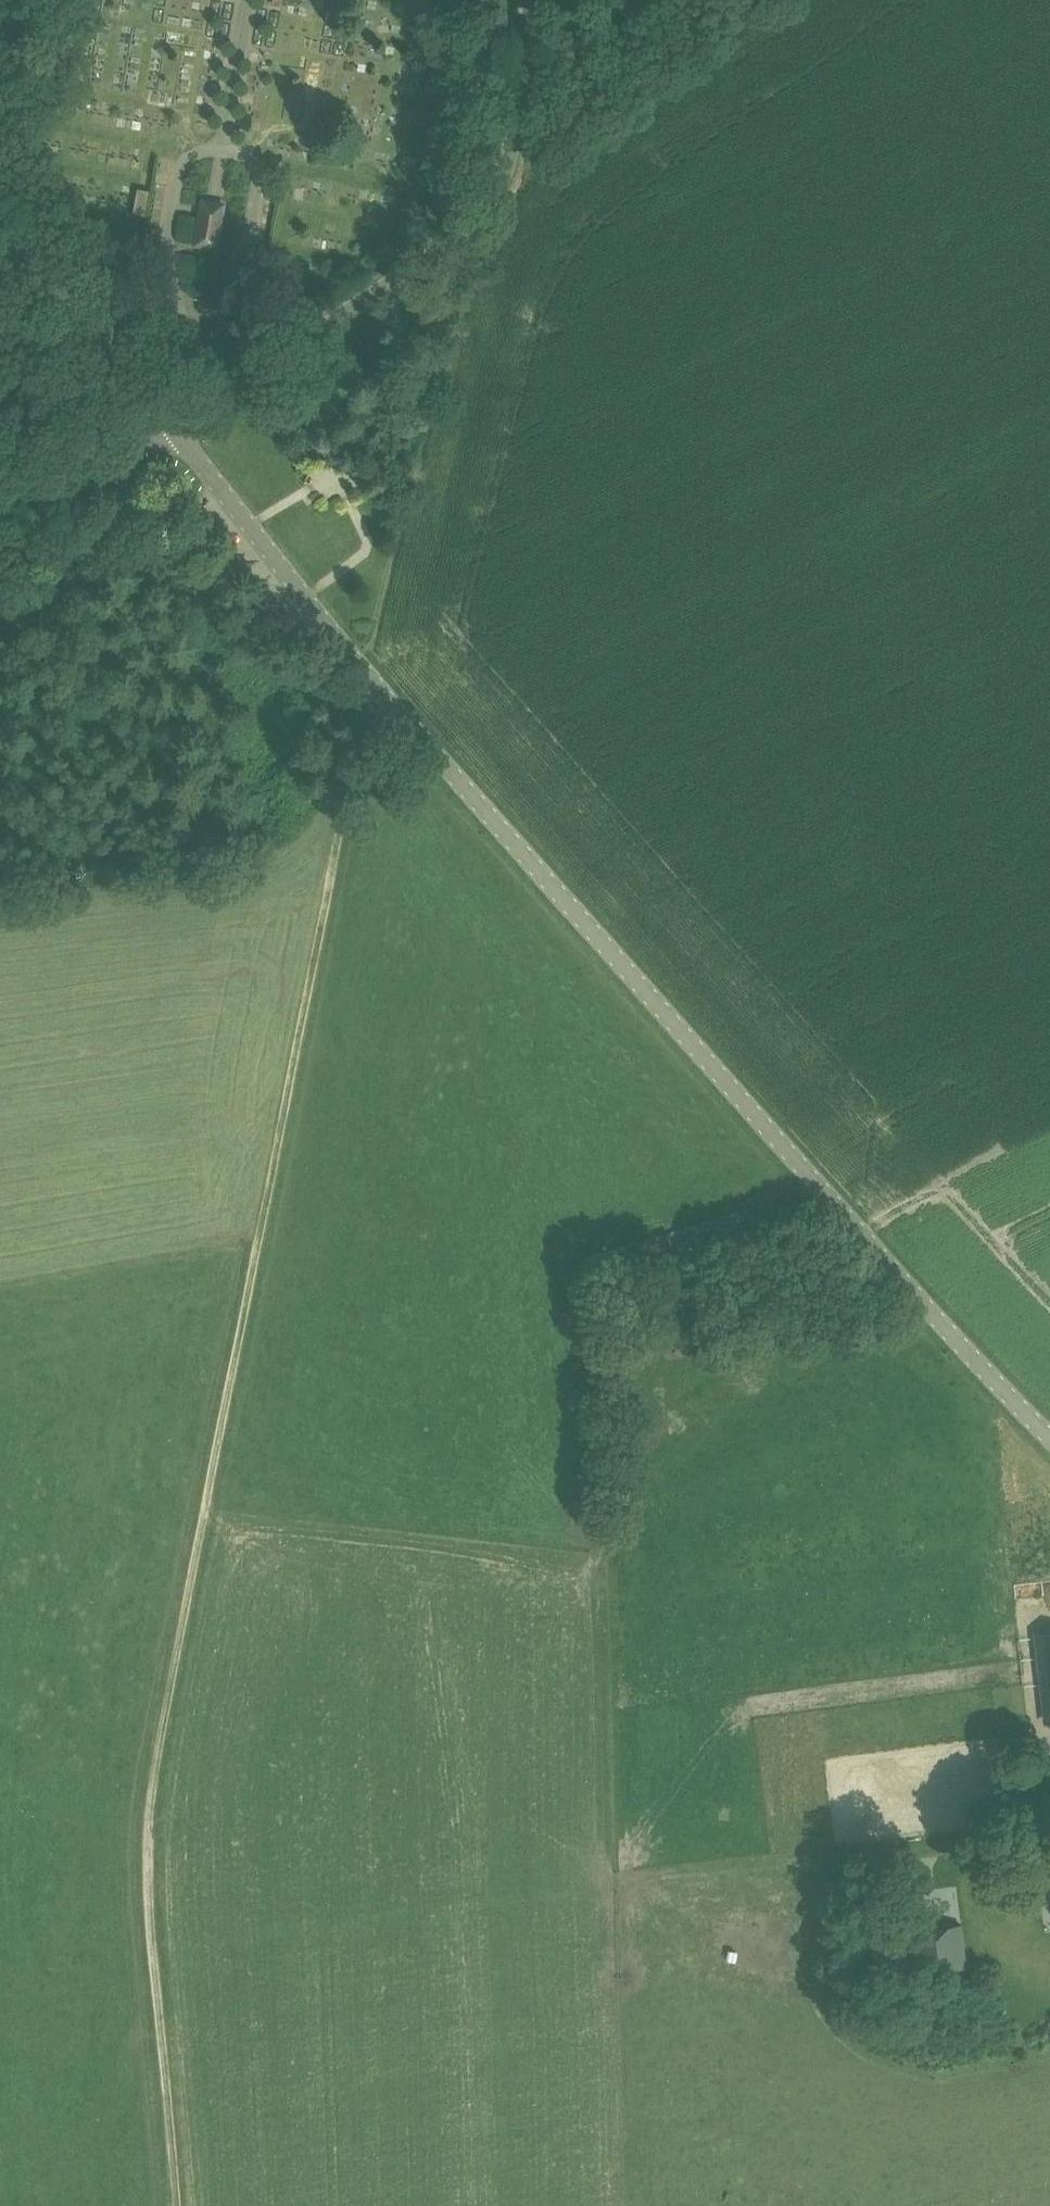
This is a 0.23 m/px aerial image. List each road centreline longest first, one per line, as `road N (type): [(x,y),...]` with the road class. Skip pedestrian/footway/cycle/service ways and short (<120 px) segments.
road 1 (track): [(175,2205),(148,1901),(153,1785),(372,676)]
road 2 (unclassified): [(1049,1440),(913,1299),(372,676),(173,423)]
road 3 (unclassified): [(173,423),(451,240),(487,204),(514,133),(529,0)]
road 4 (unclassified): [(173,423),(0,202)]
road 5 (unclassified): [(173,423),(0,490)]

